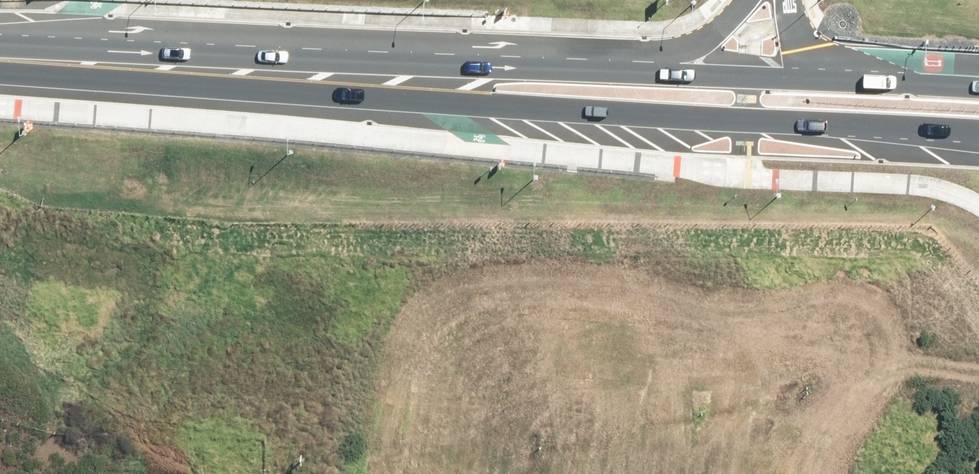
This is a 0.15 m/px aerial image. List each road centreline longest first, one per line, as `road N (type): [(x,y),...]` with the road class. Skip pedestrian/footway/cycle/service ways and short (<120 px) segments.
road 1 (primary): [(978,131),(571,101),(90,79),(0,62)]
road 2 (primary): [(0,53),(80,38),(978,74)]

